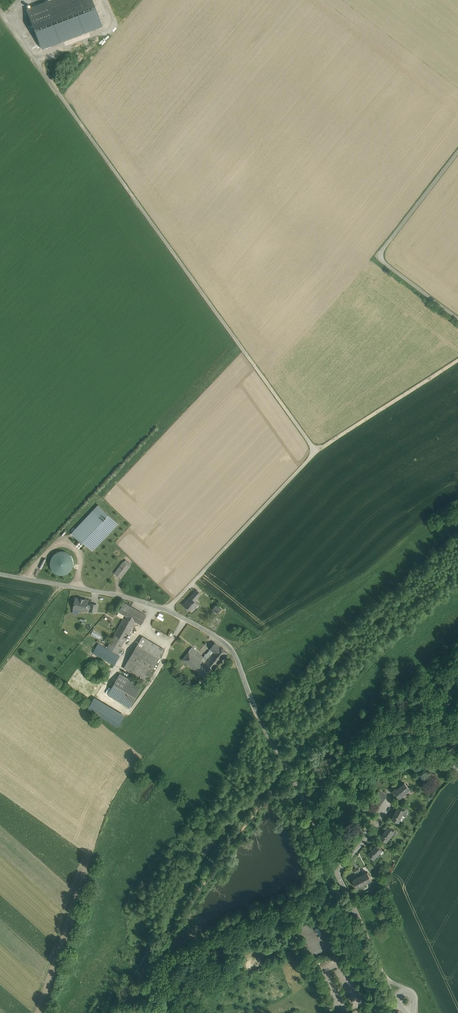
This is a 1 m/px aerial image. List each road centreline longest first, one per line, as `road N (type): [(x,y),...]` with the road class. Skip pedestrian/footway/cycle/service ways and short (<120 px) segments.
road 1 (residential): [(0,11),(317,451),(167,610)]
road 2 (residential): [(457,152),(381,256),(457,317)]
road 3 (unclassified): [(286,765),(236,657),(216,635),(167,610)]
road 4 (unclassified): [(167,610),(0,574)]
road 5 (track): [(457,360),(317,451)]
road 6 (unclassified): [(286,765),(352,903)]

